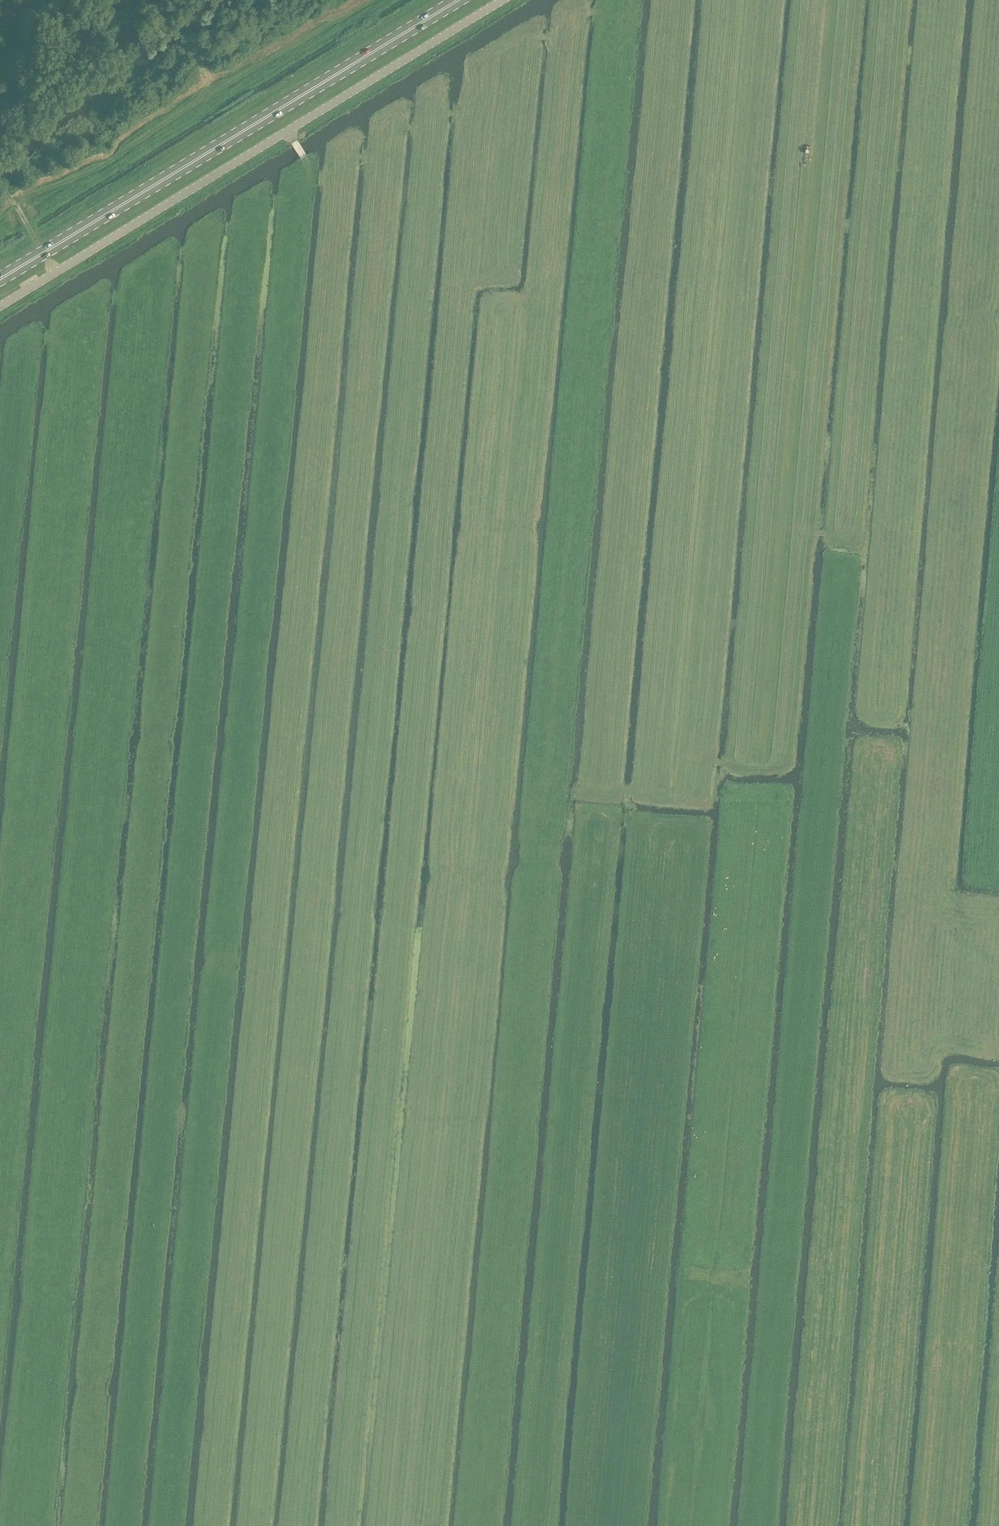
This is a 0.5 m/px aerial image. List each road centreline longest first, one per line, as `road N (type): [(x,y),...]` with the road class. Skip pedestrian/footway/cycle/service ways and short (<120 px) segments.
road 1 (unclassified): [(0,304),(496,0)]
road 2 (primary): [(0,279),(458,0)]

